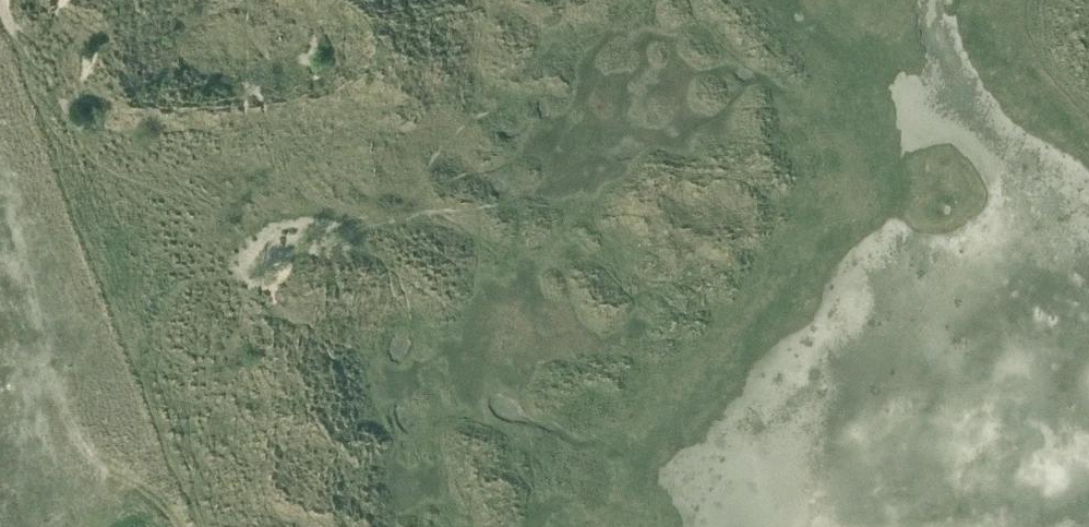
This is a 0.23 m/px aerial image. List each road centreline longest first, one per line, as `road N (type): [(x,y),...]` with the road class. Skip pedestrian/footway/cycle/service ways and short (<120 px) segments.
road 1 (track): [(0,245),(26,334),(91,463),(158,507),(171,526)]

